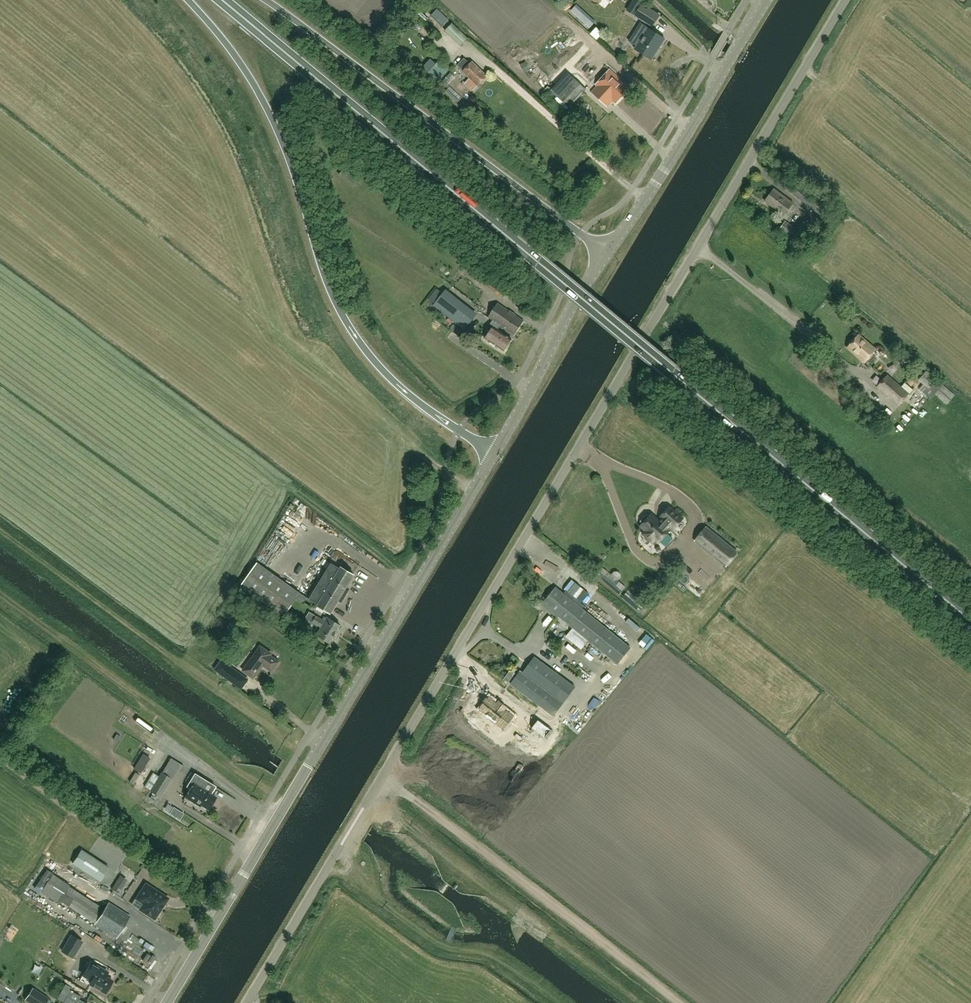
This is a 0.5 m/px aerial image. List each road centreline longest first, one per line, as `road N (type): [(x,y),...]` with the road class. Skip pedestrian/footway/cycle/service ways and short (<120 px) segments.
road 1 (unclassified): [(246,1002),(845,0)]
road 2 (trunk): [(970,620),(222,0)]
road 3 (tertiary): [(167,1002),(495,452)]
road 4 (trunk): [(188,0),(244,68),(273,119),(333,296),(353,333),(395,383),(495,452)]
road 5 (trunk): [(609,252),(265,0)]
road 6 (track): [(381,777),(681,1002)]
road 7 (tertiary): [(609,252),(767,0)]
road 8 (tertiary): [(495,452),(609,252)]

